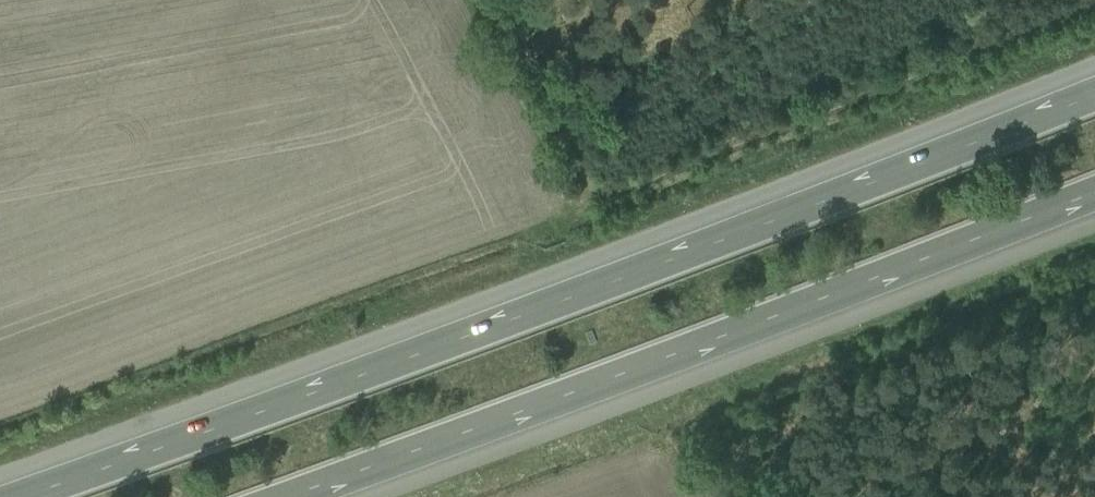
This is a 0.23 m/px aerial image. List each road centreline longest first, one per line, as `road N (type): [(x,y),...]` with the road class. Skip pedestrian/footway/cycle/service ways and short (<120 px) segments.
road 1 (motorway): [(1094,90),(14,496)]
road 2 (motorway): [(285,496),(1094,191)]

